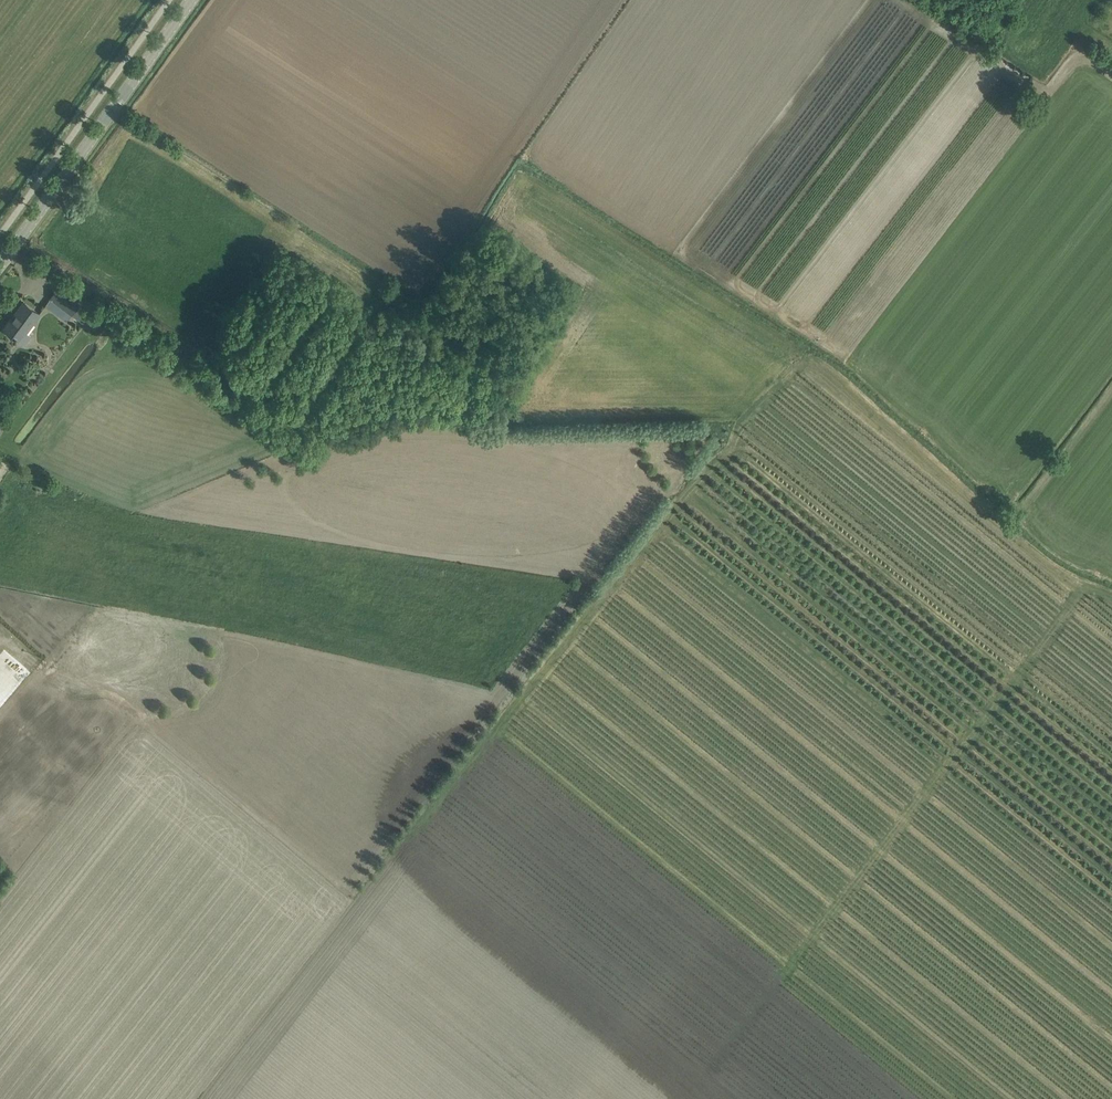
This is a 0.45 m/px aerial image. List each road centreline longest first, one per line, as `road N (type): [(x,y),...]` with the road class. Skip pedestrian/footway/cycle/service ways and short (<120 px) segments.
road 1 (tertiary): [(0,268),(192,0)]

